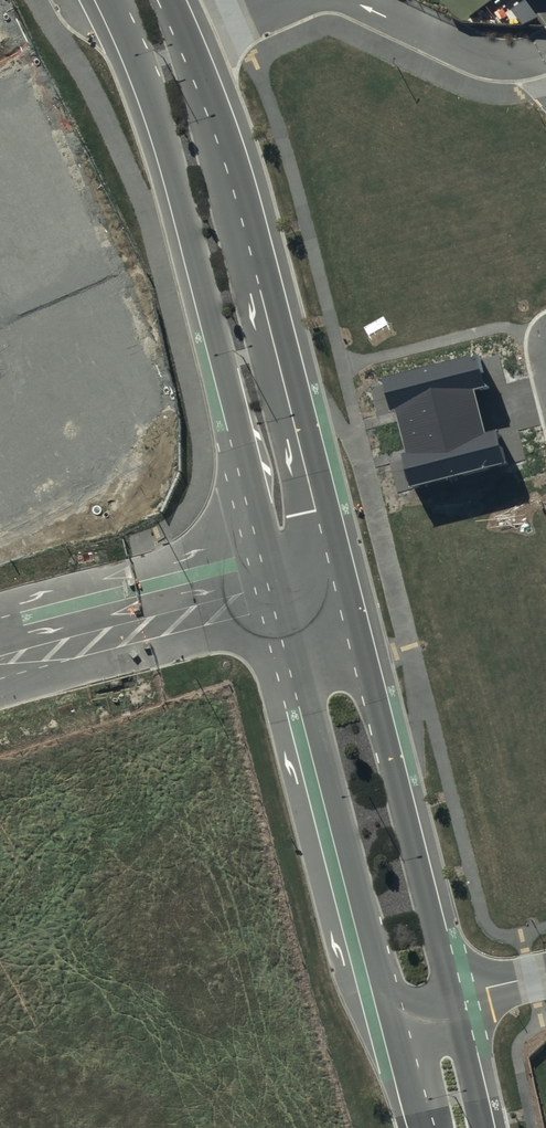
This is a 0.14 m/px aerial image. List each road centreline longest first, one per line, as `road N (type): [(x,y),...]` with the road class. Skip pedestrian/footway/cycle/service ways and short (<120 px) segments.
road 1 (residential): [(280,583),(153,90),(116,0)]
road 2 (residential): [(182,41),(269,322),(330,570)]
road 3 (residential): [(330,570),(388,748),(452,998)]
road 4 (residential): [(395,1012),(280,583)]
road 5 (residential): [(280,583),(0,656)]
road 6 (residential): [(362,0),(472,49),(534,57)]
road 7 (residential): [(452,998),(475,1127)]
road 8 (residential): [(437,1127),(395,1012)]

